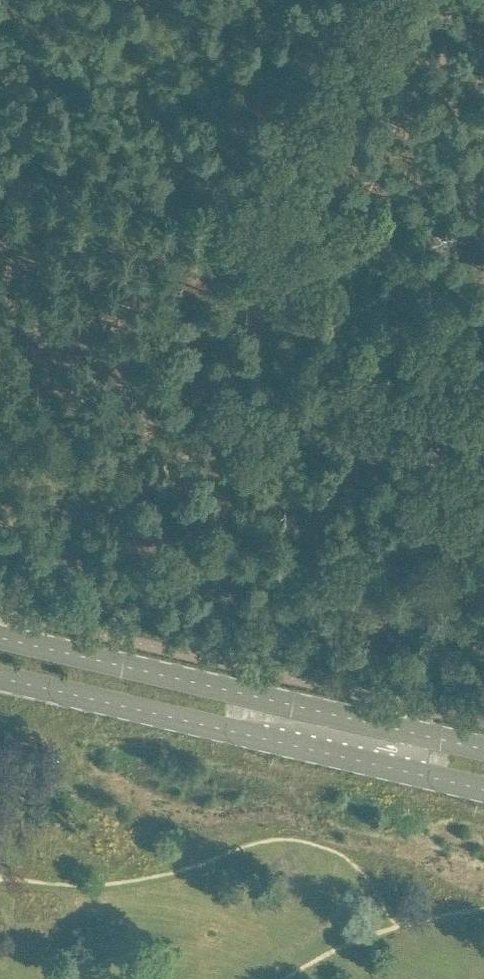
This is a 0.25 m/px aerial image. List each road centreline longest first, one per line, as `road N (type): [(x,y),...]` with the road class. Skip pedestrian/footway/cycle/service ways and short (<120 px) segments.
road 1 (secondary): [(405,729),(0,637)]
road 2 (secondary): [(0,677),(394,770)]

